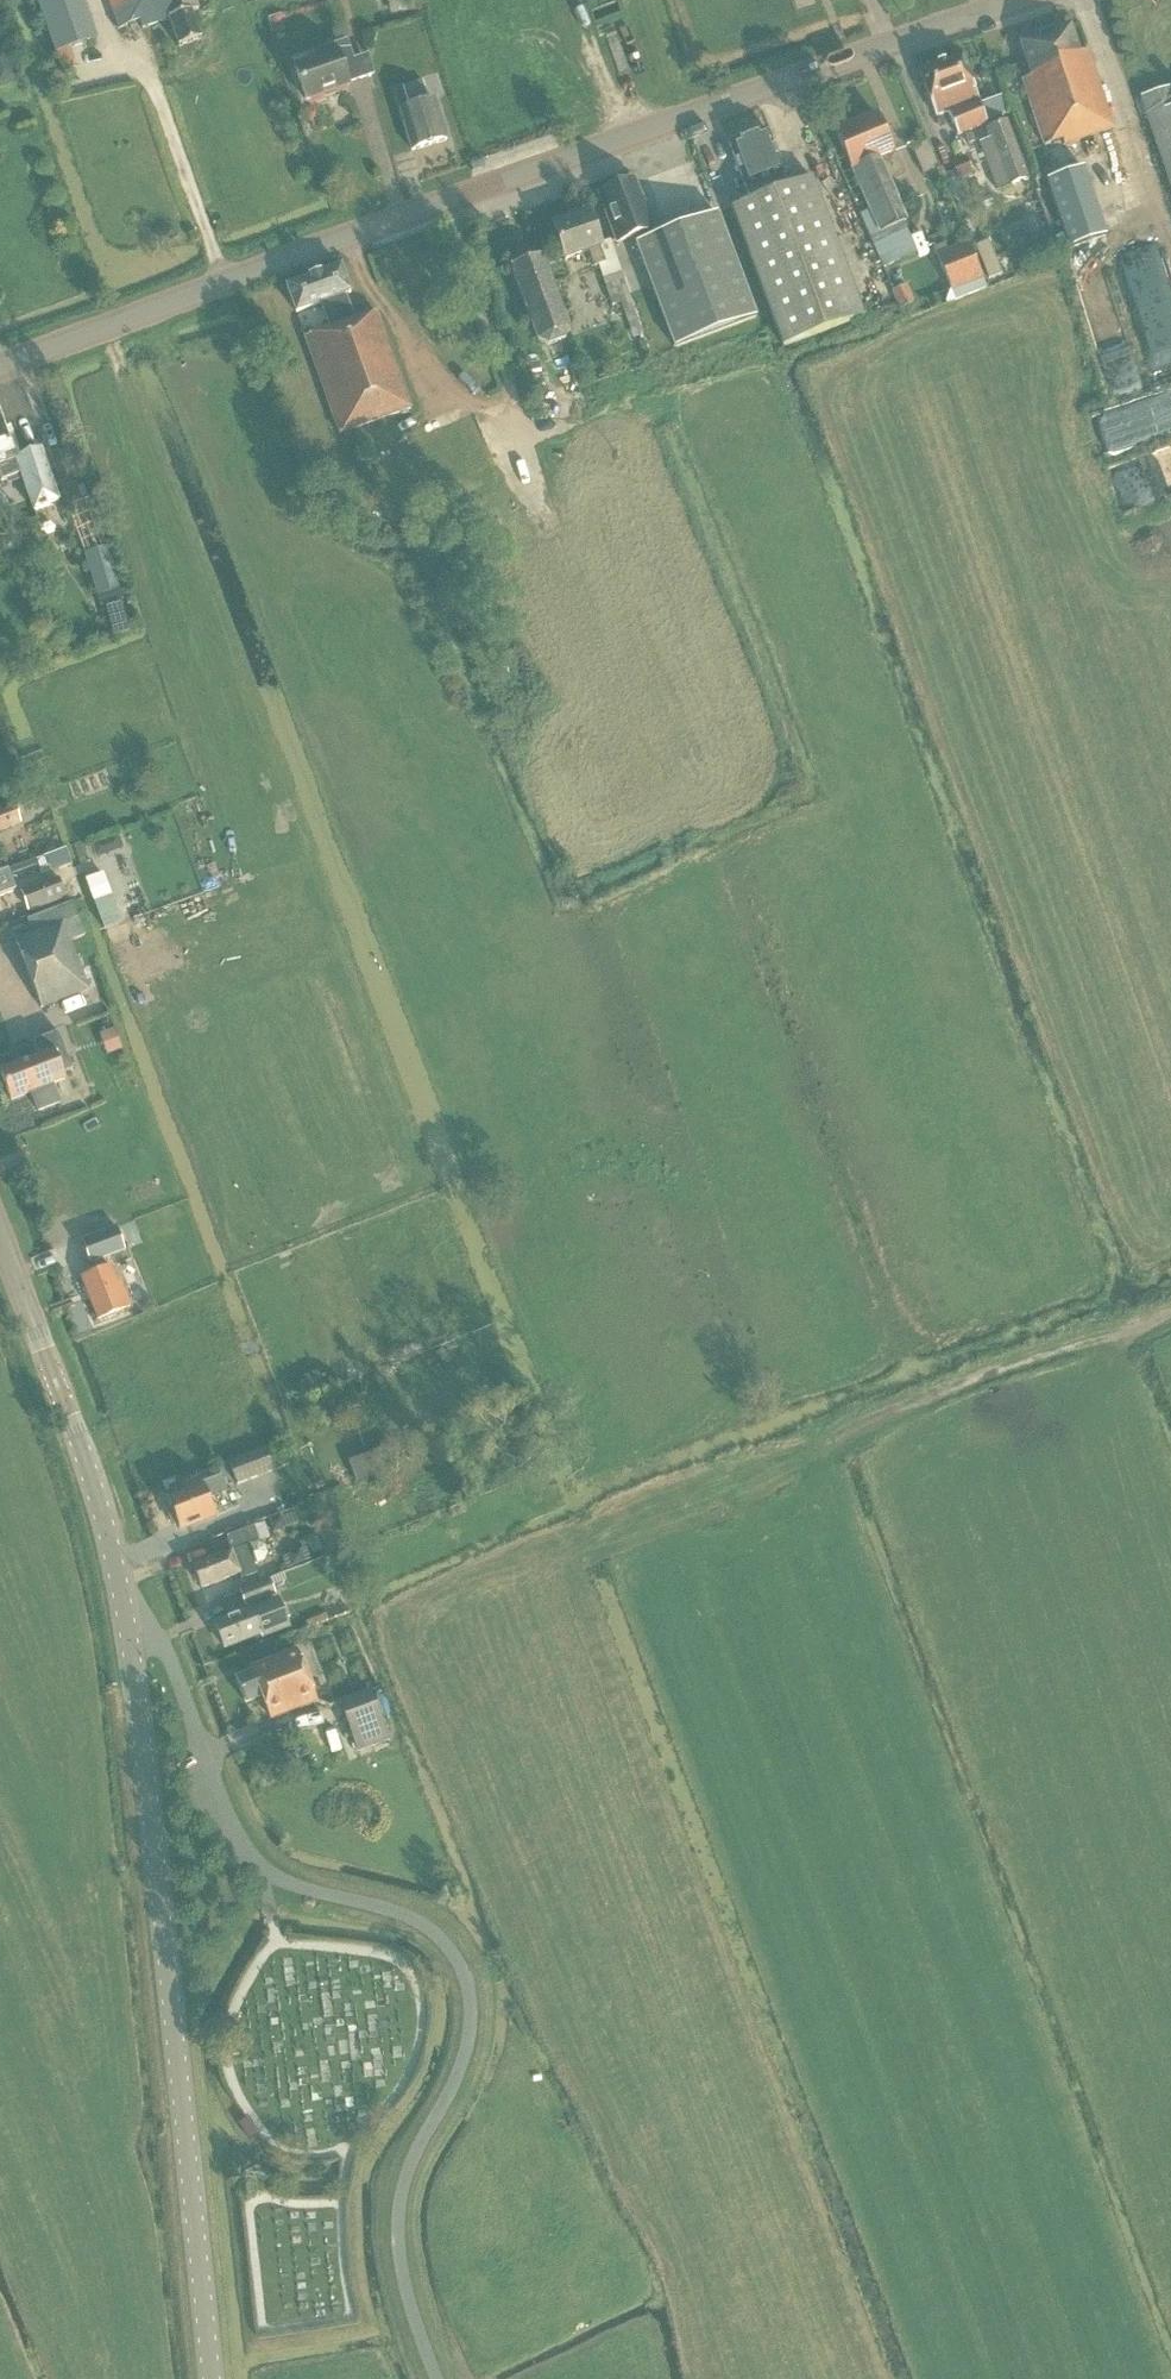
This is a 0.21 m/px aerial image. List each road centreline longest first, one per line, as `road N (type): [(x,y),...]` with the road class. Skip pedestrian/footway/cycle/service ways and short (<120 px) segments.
road 1 (tertiary): [(0,371),(1028,0)]
road 2 (unclassified): [(124,1611),(159,1634),(226,1813),(257,1856),(316,1892),(415,1918),(445,1941),(466,1980),(470,2019),(460,2064),(414,2154),(399,2208),(404,2288),(438,2378)]
road 3 (tertiary): [(212,2378),(124,1611)]
road 4 (tertiary): [(124,1611),(94,1484),(0,1237)]

